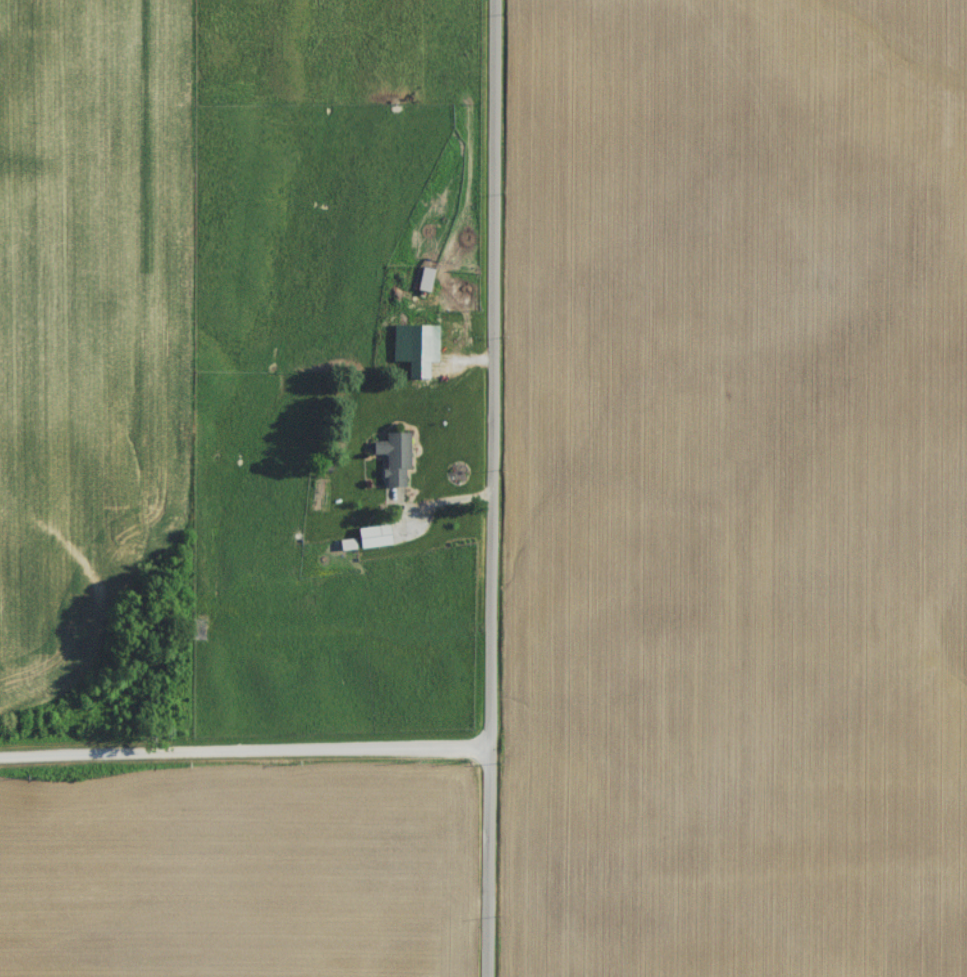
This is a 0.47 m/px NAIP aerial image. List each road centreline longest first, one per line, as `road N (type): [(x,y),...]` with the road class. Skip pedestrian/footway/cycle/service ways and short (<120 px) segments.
road 1 (residential): [(491,976),(499,0)]
road 2 (residential): [(0,758),(493,748)]

